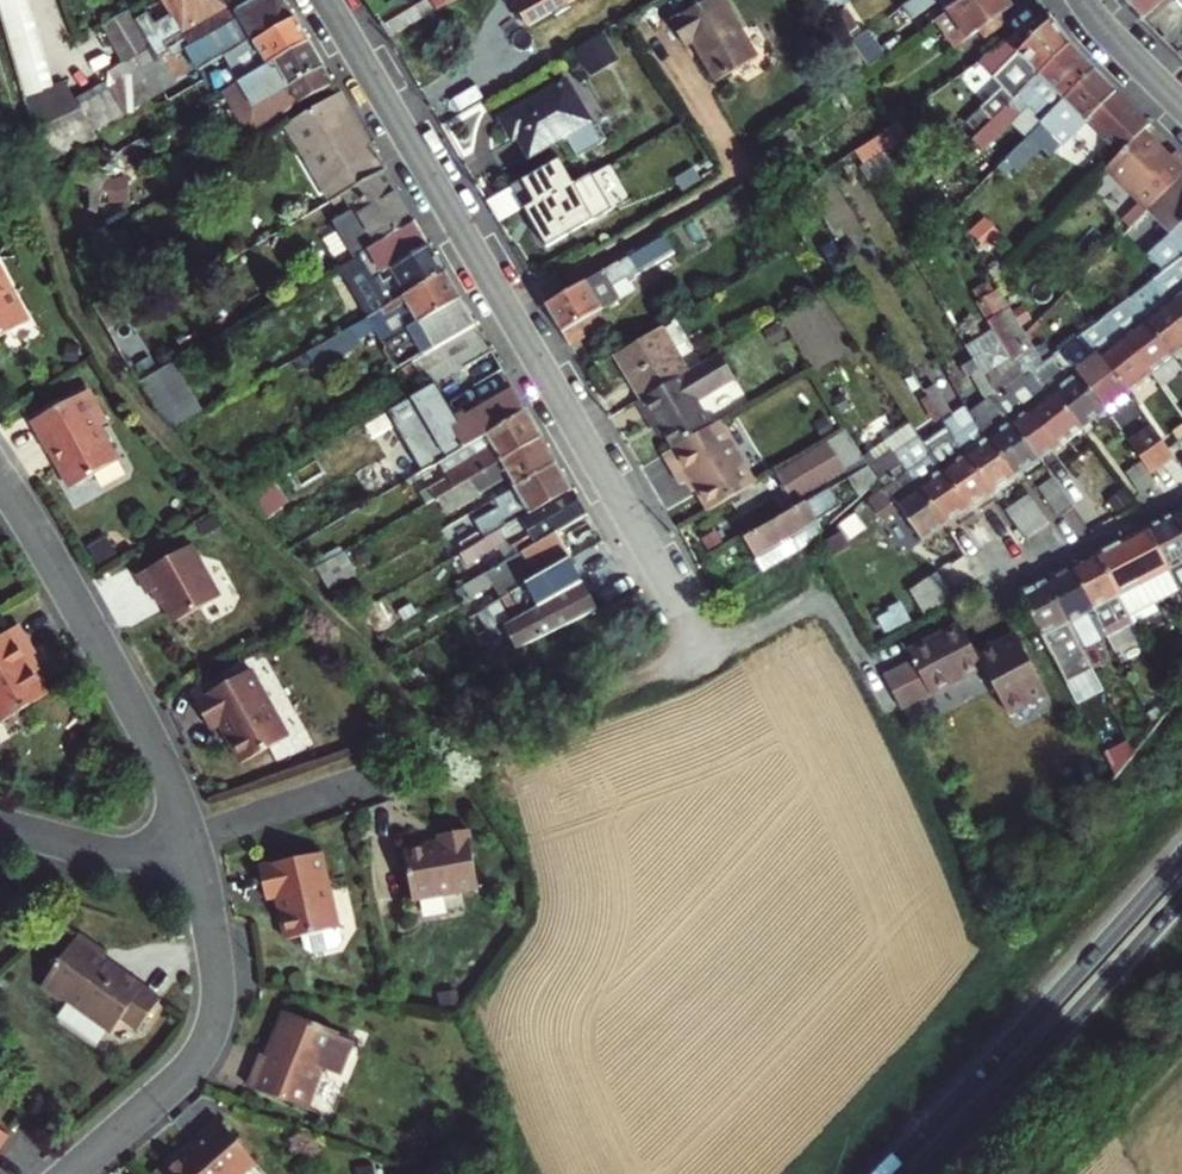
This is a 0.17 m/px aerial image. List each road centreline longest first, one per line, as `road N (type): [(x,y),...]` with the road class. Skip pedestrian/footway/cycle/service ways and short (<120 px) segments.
road 1 (residential): [(330,0),(689,622)]
road 2 (trunk): [(1181,853),(886,1173)]
road 3 (residential): [(195,839),(136,710),(0,477)]
road 4 (residential): [(70,1173),(180,1078),(213,1024),(216,954),(195,839)]
road 5 (trunk): [(934,1173),(1181,894)]
road 6 (residential): [(1181,492),(993,586)]
road 7 (residential): [(0,828),(99,852),(195,839)]
road 8 (residential): [(361,782),(195,839)]
road 9 (residential): [(1084,0),(1181,106)]

